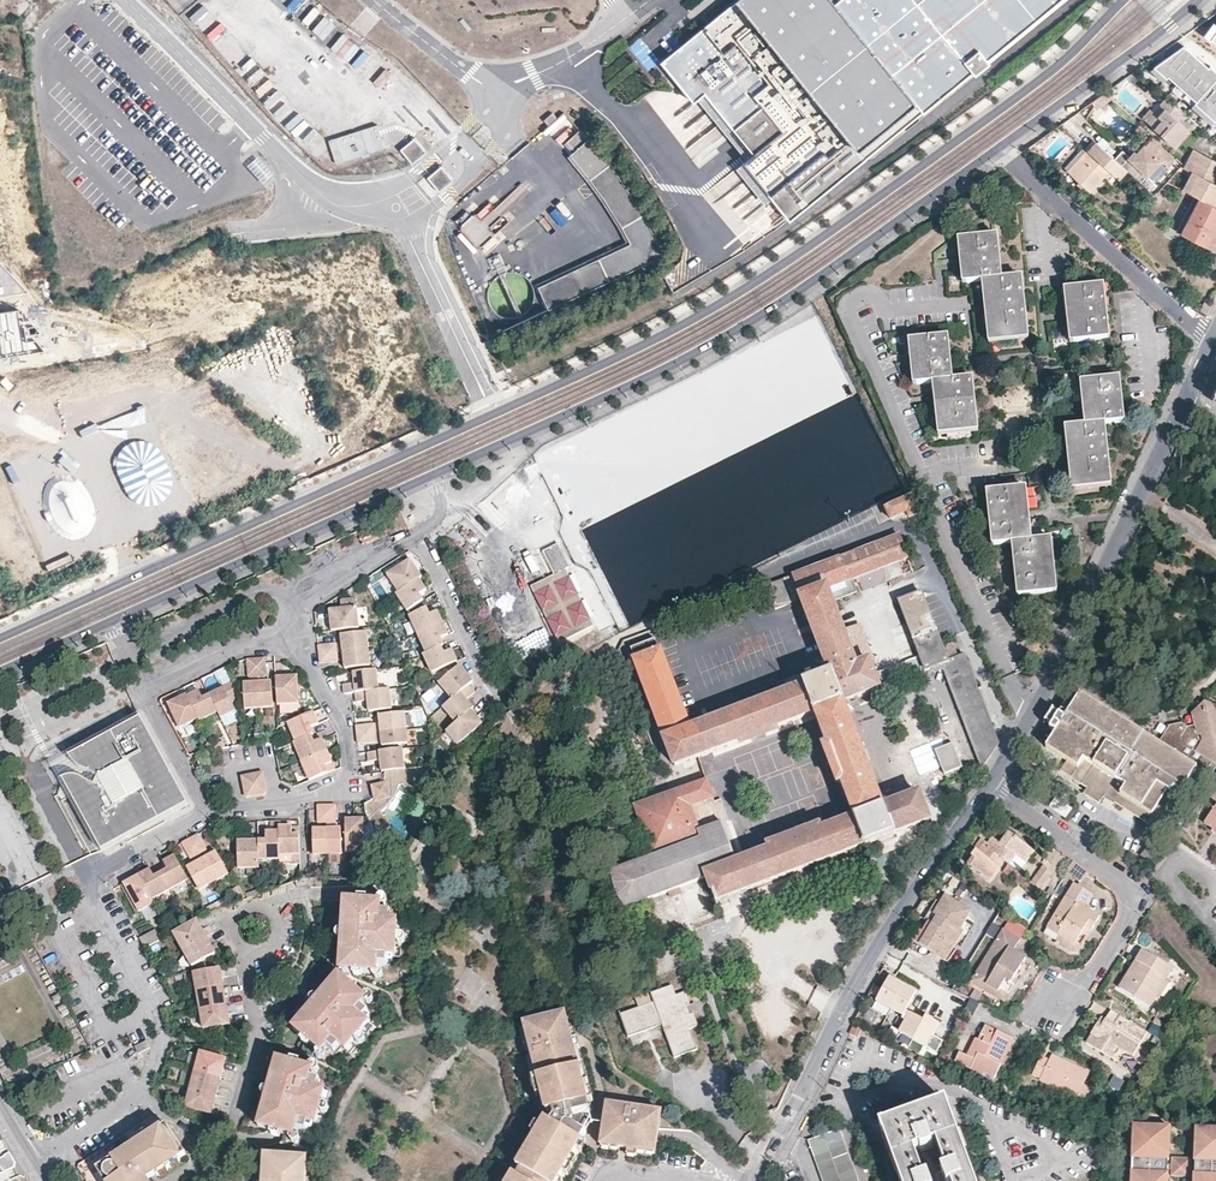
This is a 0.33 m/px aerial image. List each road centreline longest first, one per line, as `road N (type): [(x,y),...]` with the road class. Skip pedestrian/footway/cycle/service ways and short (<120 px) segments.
road 1 (secondary): [(1123,0),(1078,49),(867,205),(677,328),(0,640)]
road 2 (secondary): [(435,474),(686,359),(771,309),(1000,147)]
road 3 (secondary): [(0,672),(435,474)]
road 4 (residential): [(753,1180),(869,962),(990,784)]
road 5 (residential): [(85,873),(207,812),(345,785),(346,730),(294,620)]
road 6 (residential): [(990,784),(1071,640),(1180,405)]
road 7 (residential): [(990,784),(1132,892),(1130,914),(1081,989),(1057,1003)]
road 8 (residential): [(23,752),(294,620)]
road 9 (residential): [(247,952),(259,1033),(233,1127),(223,1134),(199,1131),(136,1095)]
road 10 (residential): [(1212,340),(1000,147)]
road 11 (residential): [(136,1095),(165,1035),(85,873)]
road 12 (secondary): [(1000,147),(1197,0)]
road 13 (unknown): [(0,410),(150,572)]
road 14 (residential): [(504,703),(416,534)]
road 15 (residential): [(294,620),(294,601),(305,587),(416,534)]
road 16 (residential): [(85,873),(23,752)]
road 17 (residential): [(32,1162),(136,1095)]
road 18 (residential): [(247,952),(230,927),(251,904),(277,919),(270,948)]

